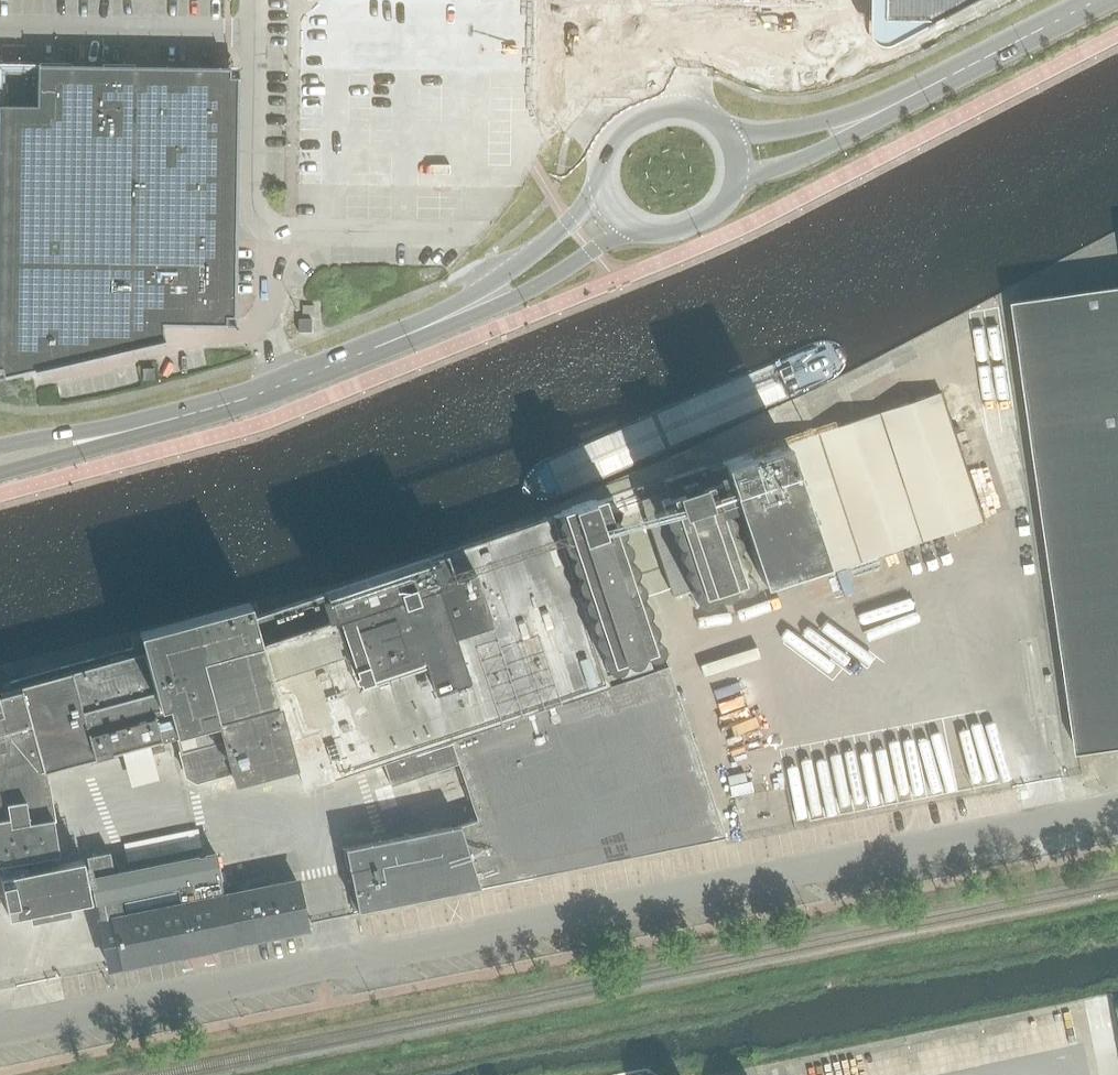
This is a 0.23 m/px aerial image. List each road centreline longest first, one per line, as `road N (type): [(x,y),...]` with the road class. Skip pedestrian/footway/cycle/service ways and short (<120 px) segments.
road 1 (unclassified): [(0,1031),(1117,806)]
road 2 (secondary): [(337,364),(380,357),(503,304),(627,226)]
road 3 (secondary): [(603,193),(517,267),(337,364)]
road 4 (secondary): [(736,175),(833,145),(947,87),(981,60)]
road 5 (secondary): [(981,60),(827,123),(728,138)]
road 6 (secondary): [(728,138),(687,108),(638,118),(607,145),(603,193)]
road 7 (secondary): [(0,473),(179,417)]
road 8 (secondary): [(179,417),(0,445)]
road 9 (secondary): [(179,417),(337,364)]
road 10 (secondary): [(627,226),(664,235),(692,228),(727,201),(736,175)]
road 11 (secondary): [(981,60),(1098,0)]

